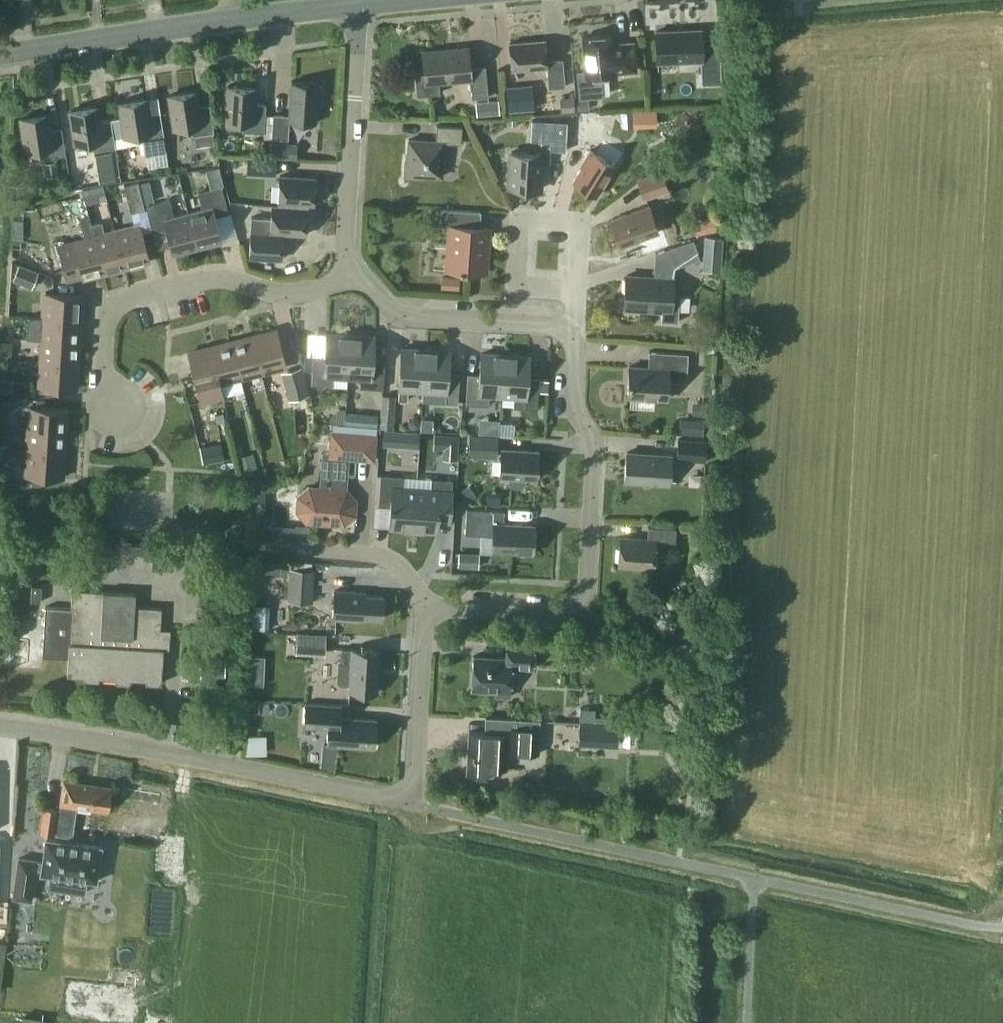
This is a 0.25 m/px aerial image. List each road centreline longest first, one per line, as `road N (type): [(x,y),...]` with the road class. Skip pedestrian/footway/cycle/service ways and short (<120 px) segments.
road 1 (residential): [(431,613),(450,606),(570,613),(583,604),(595,444),(574,408),(576,348),(564,332)]
road 2 (residential): [(410,802),(0,728)]
road 3 (tertiary): [(0,55),(357,3)]
road 4 (residential): [(117,405),(101,396),(105,321),(114,306),(217,277),(281,294),(352,270)]
road 5 (residential): [(352,270),(344,252),(357,3)]
road 6 (residential): [(352,270),(402,316),(564,332)]
road 7 (residential): [(410,802),(423,628),(431,613)]
road 8 (residential): [(574,295),(516,284),(520,219),(579,221)]
road 9 (residential): [(431,613),(386,559),(295,551)]

